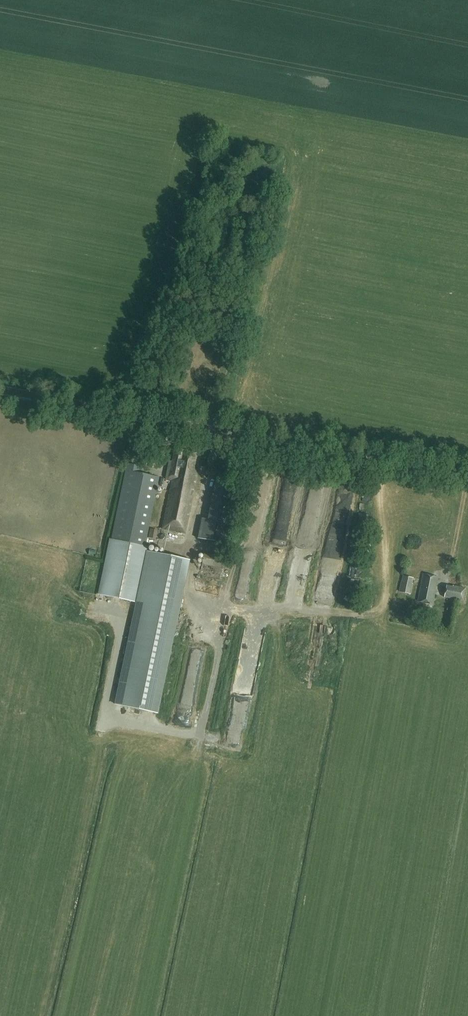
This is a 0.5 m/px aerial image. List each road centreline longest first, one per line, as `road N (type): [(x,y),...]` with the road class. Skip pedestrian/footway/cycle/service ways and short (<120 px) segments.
road 1 (unclassified): [(467,476),(0,387)]
road 2 (track): [(43,1015),(110,717)]

